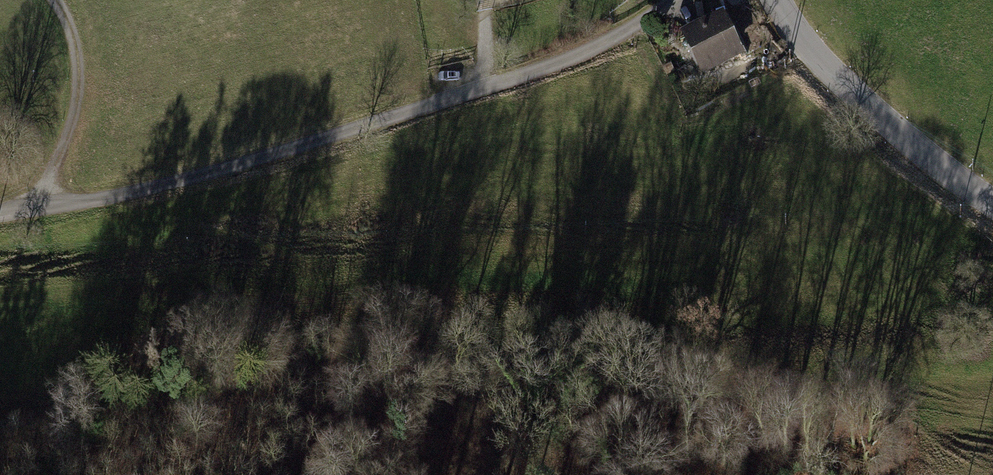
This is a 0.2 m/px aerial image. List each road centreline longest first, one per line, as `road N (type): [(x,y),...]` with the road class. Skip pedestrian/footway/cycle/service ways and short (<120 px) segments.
road 1 (unclassified): [(670,0),(622,38),(486,90),(238,166),(92,203),(0,215)]
road 2 (unclassified): [(992,204),(884,125),(810,55),(772,0)]
road 3 (track): [(34,210),(72,116),(80,66),(68,22),(52,0)]

